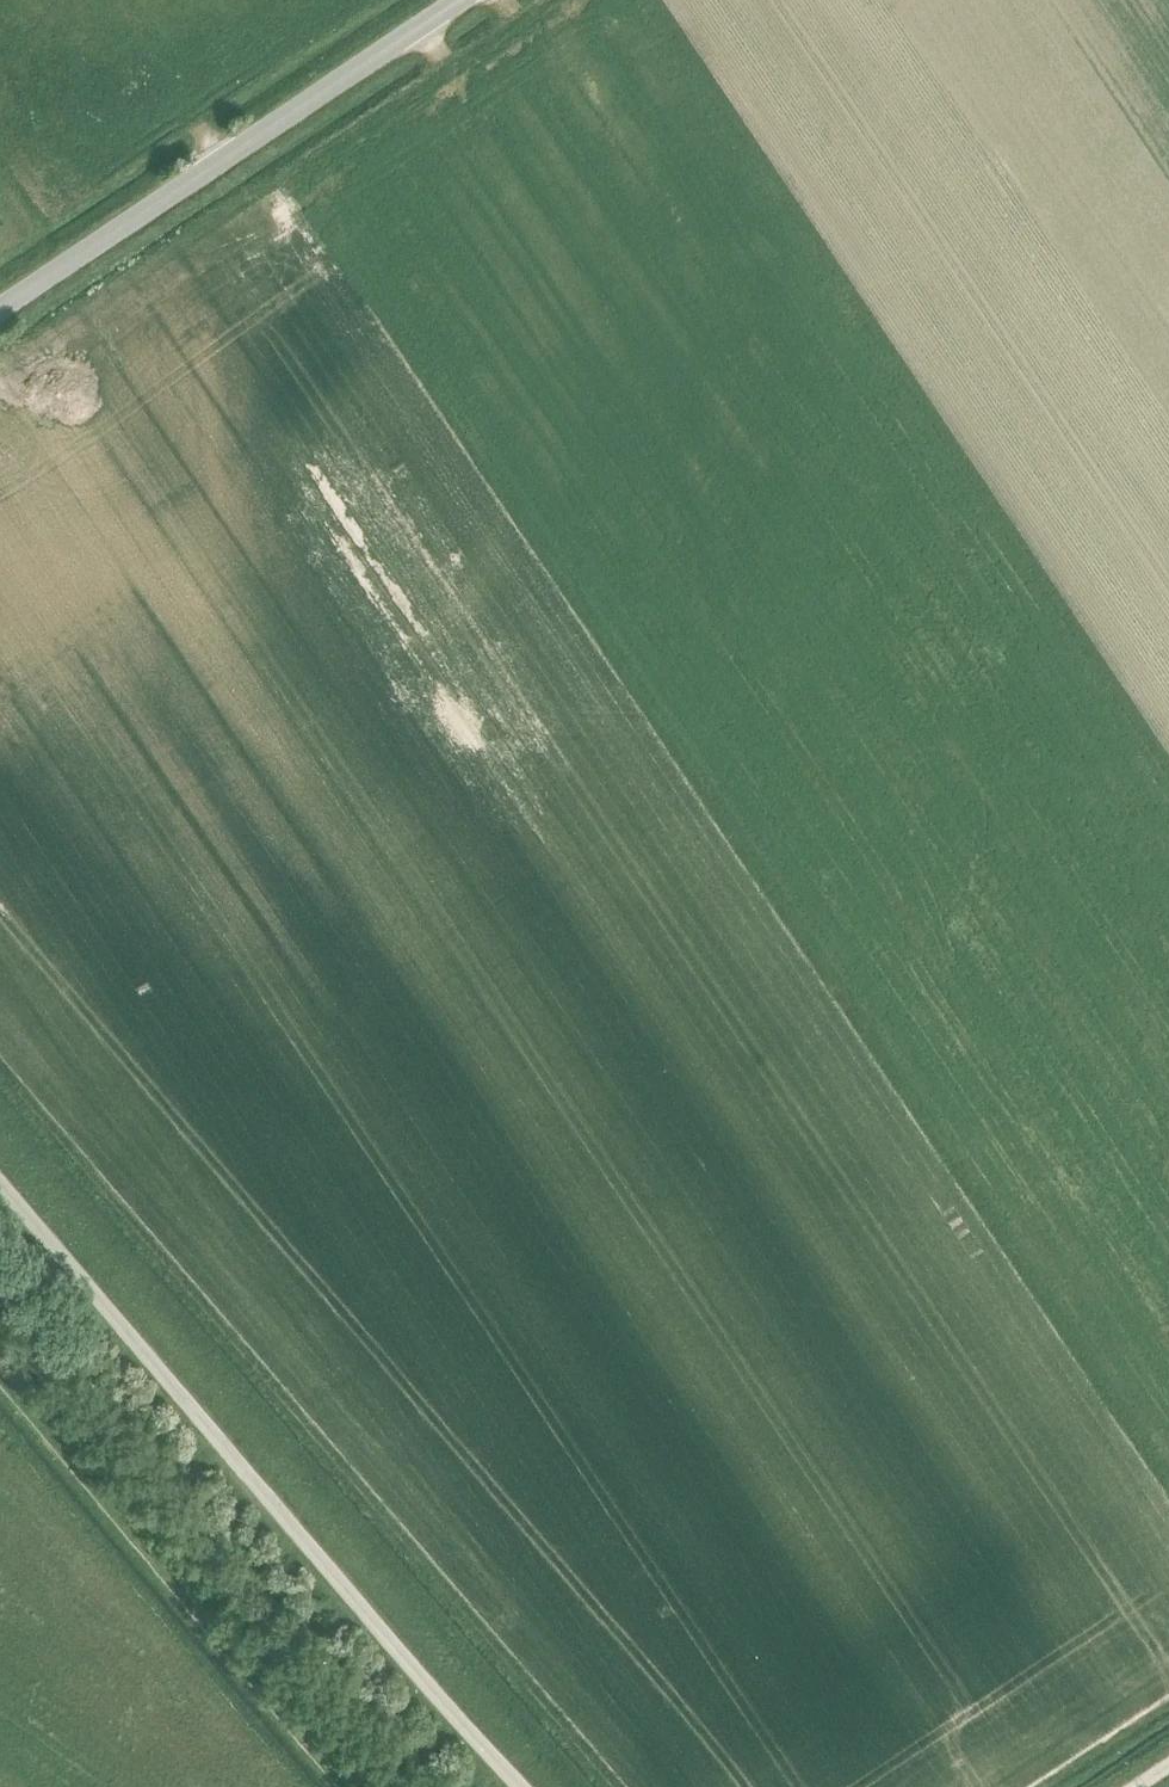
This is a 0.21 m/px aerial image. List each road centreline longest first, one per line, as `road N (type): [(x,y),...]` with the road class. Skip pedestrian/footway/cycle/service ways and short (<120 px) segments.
road 1 (unclassified): [(522,1786),(0,1184)]
road 2 (unclassified): [(0,306),(456,0)]

